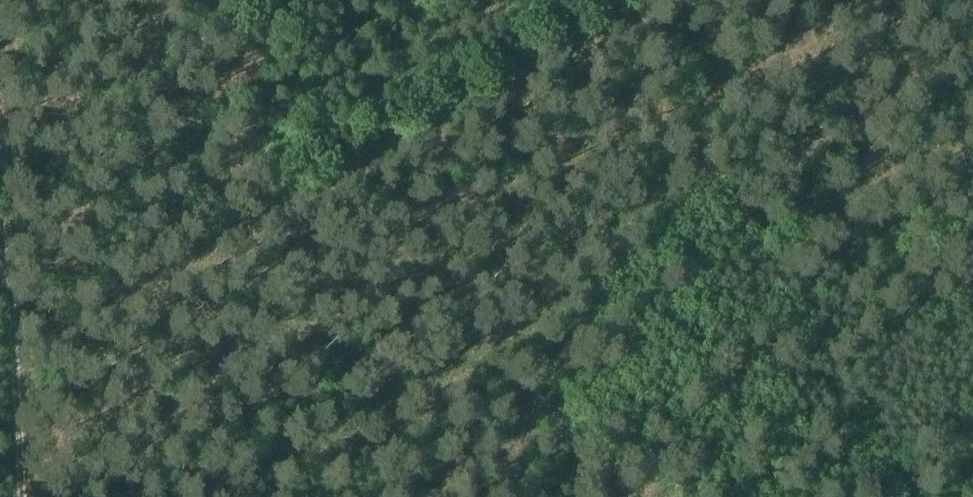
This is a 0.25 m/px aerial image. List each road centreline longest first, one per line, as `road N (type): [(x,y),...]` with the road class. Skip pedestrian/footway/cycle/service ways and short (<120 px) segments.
road 1 (track): [(34,496),(0,99)]

